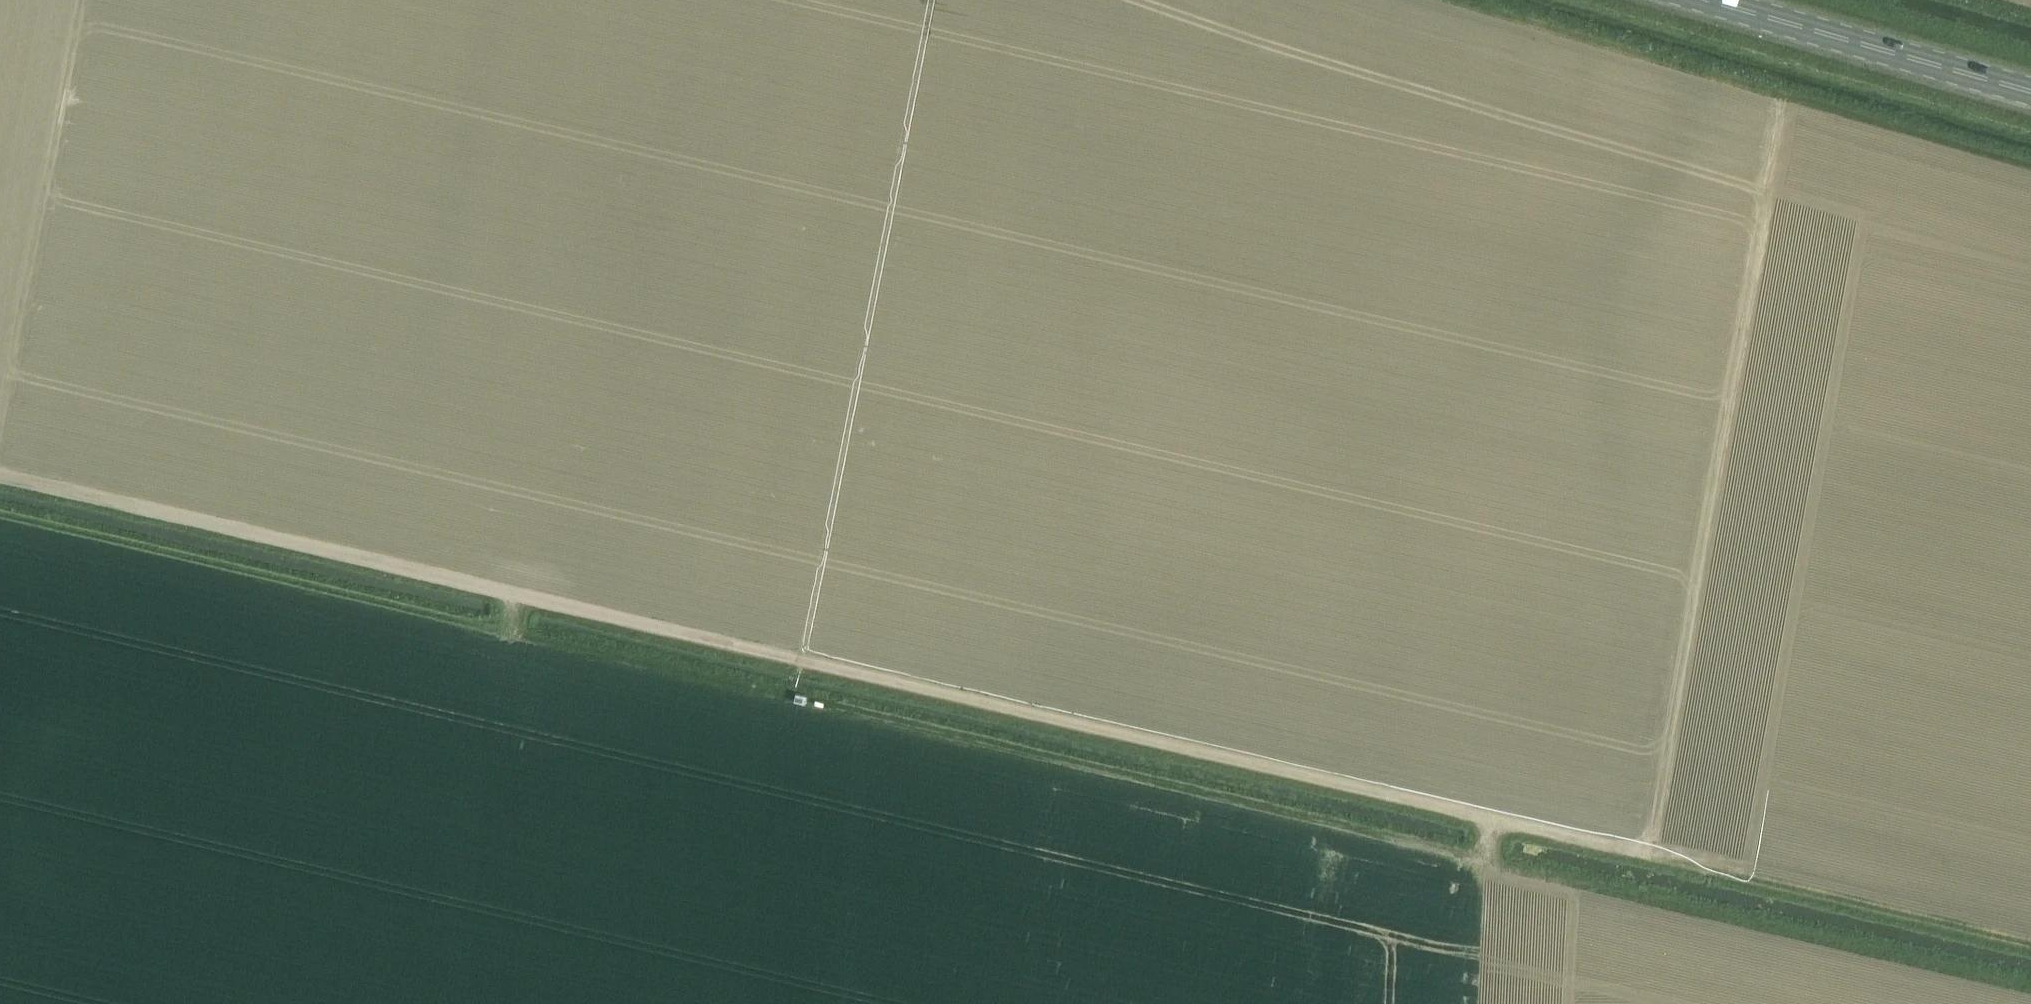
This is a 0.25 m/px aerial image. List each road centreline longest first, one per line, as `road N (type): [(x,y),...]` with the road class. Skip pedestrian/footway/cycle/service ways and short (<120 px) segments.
road 1 (primary): [(2030,91),(1712,0)]

